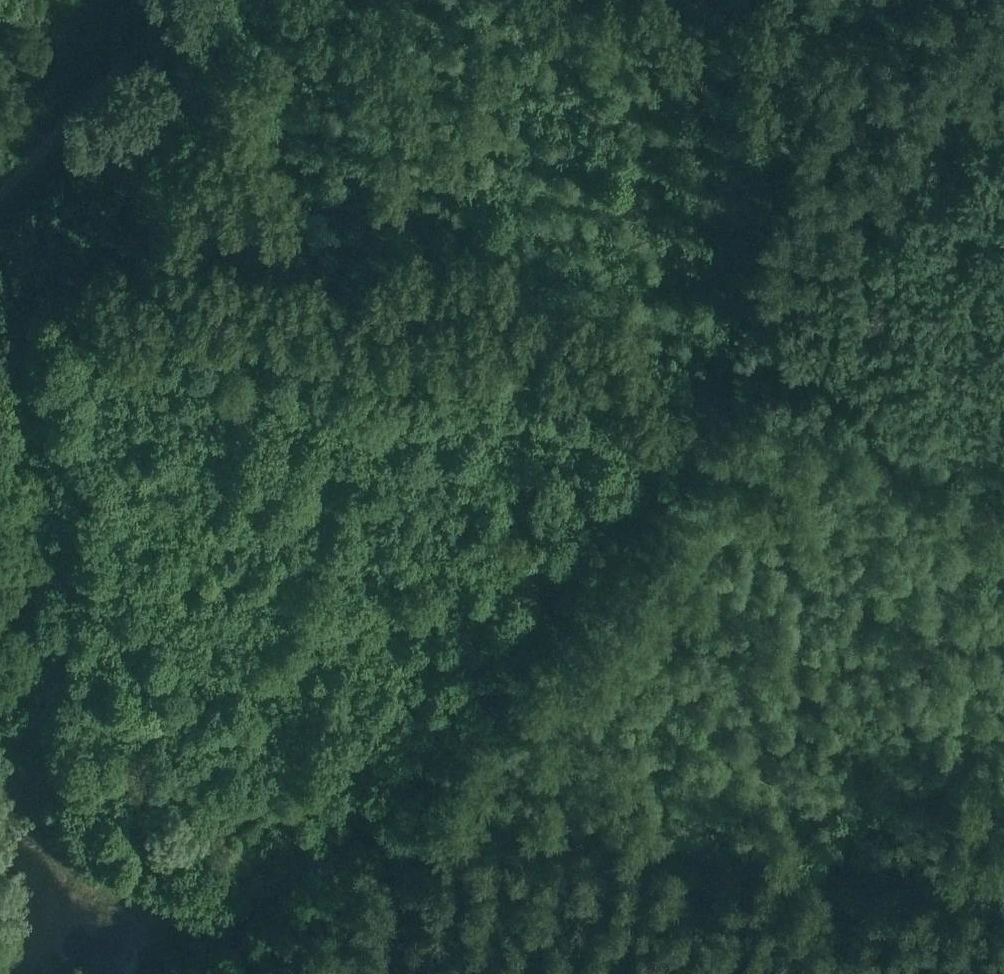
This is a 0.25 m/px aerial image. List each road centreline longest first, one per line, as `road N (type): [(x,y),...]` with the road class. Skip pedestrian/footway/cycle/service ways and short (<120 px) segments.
road 1 (track): [(266,907),(438,739),(735,301),(1003,58)]
road 2 (track): [(199,0),(170,53),(0,201)]

